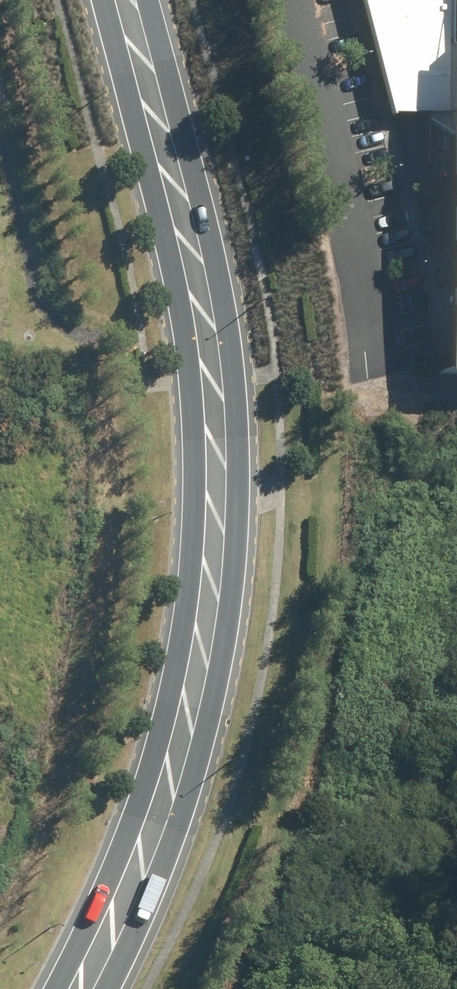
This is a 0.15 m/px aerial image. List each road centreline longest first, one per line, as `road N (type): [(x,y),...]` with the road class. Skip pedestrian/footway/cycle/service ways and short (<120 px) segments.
road 1 (tertiary): [(53,988),(117,855),(159,739),(185,622),(194,510),(177,330),(106,0)]
road 2 (tertiary): [(149,0),(229,319),(239,534),(199,760),(107,988)]

